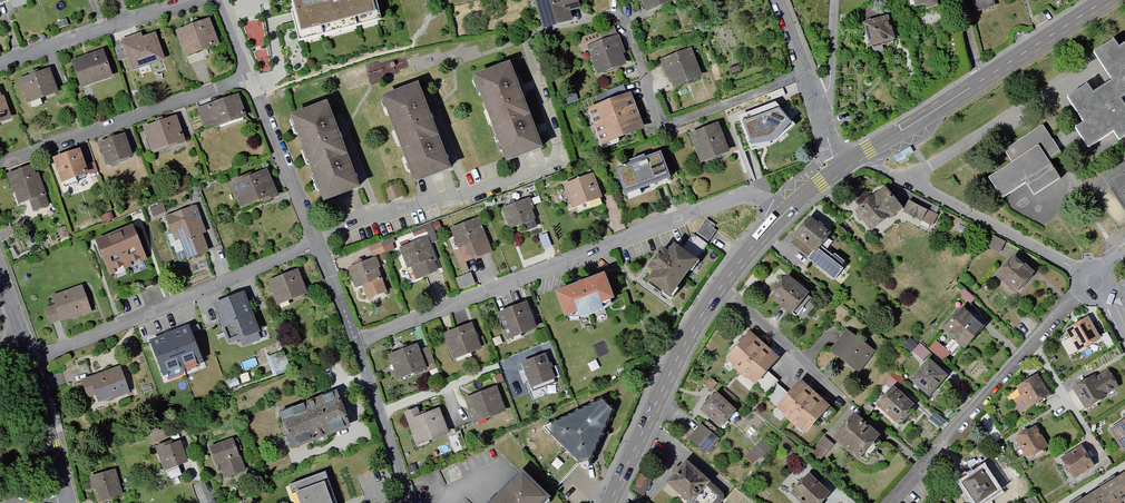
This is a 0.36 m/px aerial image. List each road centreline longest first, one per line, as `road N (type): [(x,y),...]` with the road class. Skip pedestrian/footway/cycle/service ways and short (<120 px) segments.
road 1 (residential): [(354,343),(747,193),(783,213)]
road 2 (secondary): [(783,213),(707,303),(606,502)]
road 3 (secondary): [(1104,0),(839,165)]
road 4 (residential): [(29,357),(248,275),(315,240)]
road 5 (residential): [(886,502),(1091,278)]
road 6 (residential): [(804,75),(660,129),(622,21)]
road 7 (residential): [(250,78),(0,162)]
road 8 (residential): [(0,62),(183,0)]
road 9 (residential): [(315,240),(250,78)]
road 10 (residential): [(408,502),(354,343)]
road 11 (residential): [(29,357),(66,494)]
road 12 (residential): [(833,0),(823,124)]

